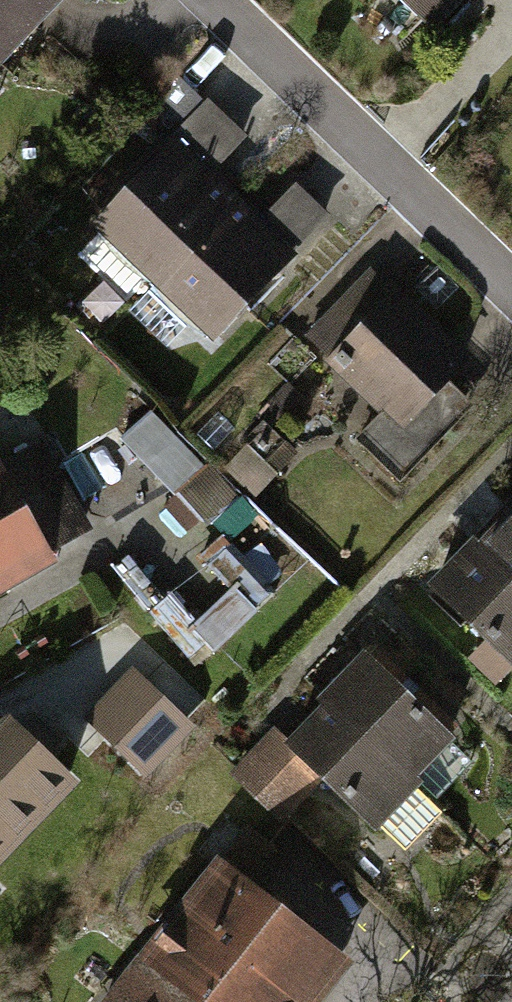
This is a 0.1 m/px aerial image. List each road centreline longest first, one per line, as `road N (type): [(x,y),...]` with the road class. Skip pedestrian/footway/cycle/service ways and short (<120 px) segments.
road 1 (residential): [(208,0),(511,289)]

